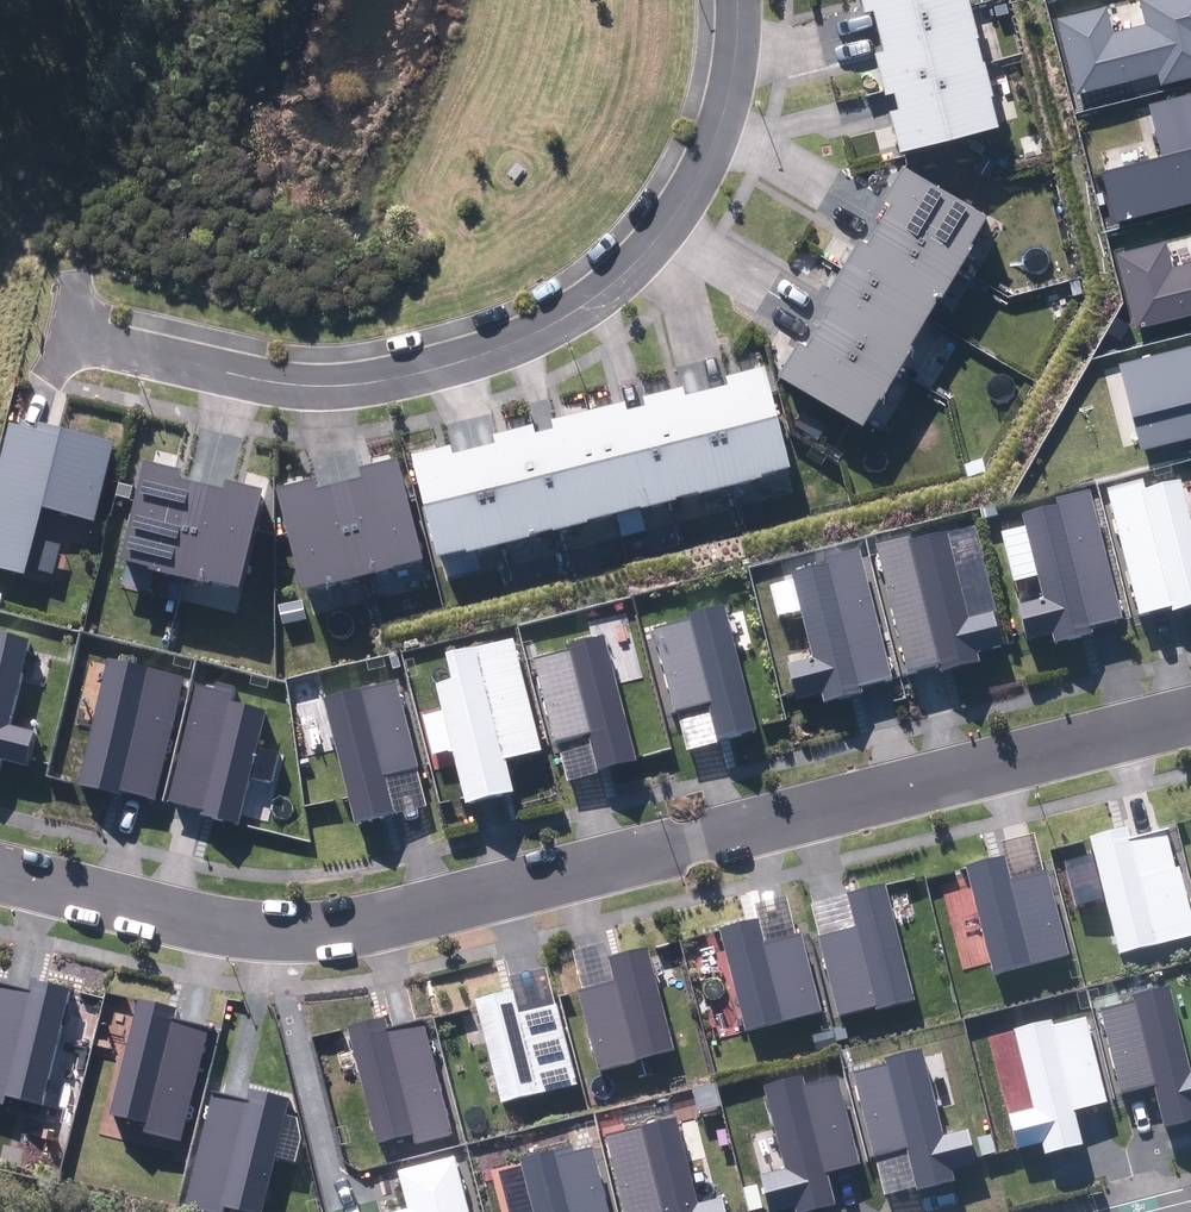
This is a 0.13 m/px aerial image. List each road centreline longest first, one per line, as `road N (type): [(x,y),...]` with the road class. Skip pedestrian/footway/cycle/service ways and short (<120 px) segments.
road 1 (residential): [(1190,713),(351,925),(225,919),(0,868)]
road 2 (residential): [(737,0),(724,111),(688,194),(626,273),(540,330),(427,372),(332,386),(244,376),(91,338)]

